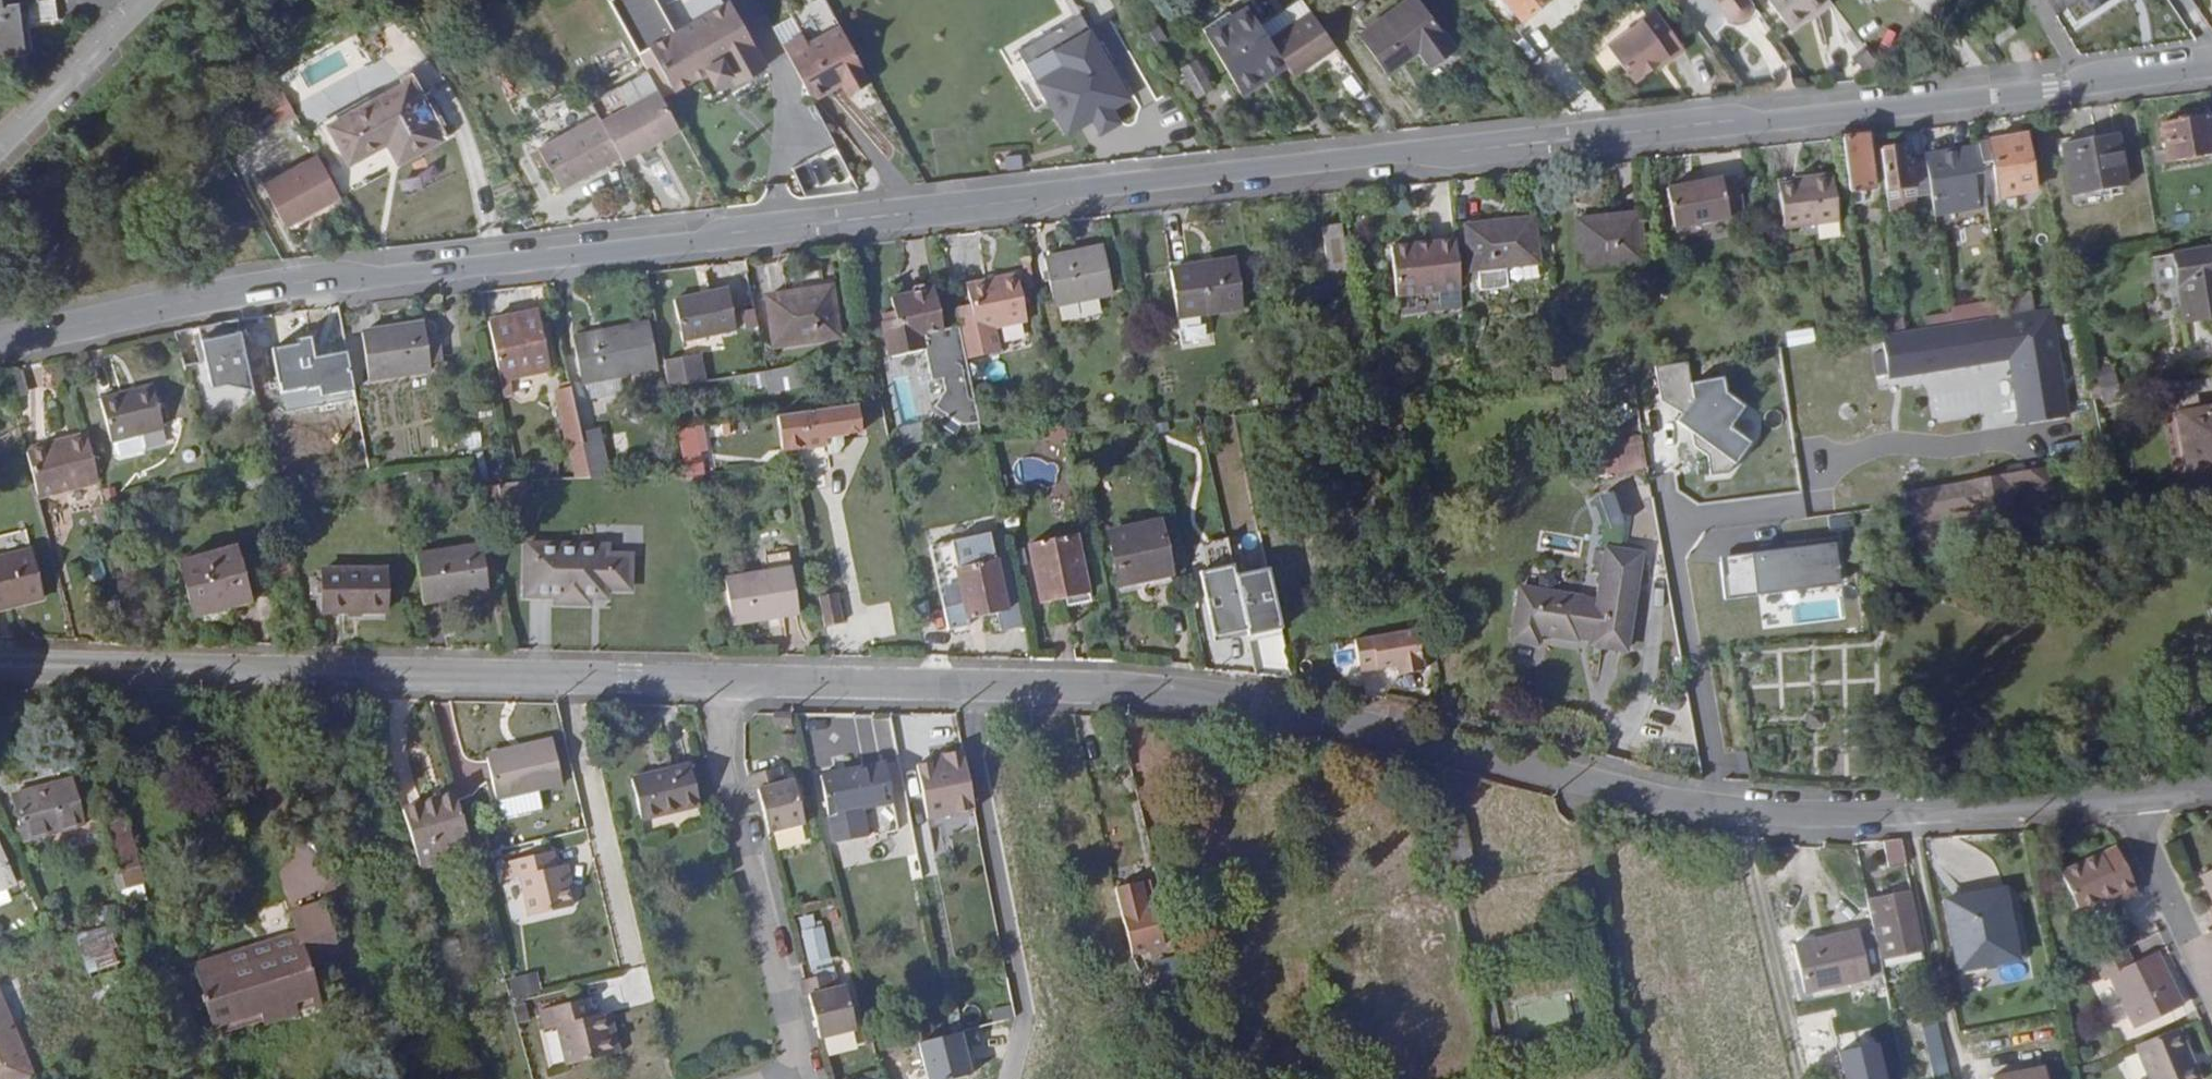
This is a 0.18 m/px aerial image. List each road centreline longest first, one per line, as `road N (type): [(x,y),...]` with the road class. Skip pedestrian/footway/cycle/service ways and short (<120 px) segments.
road 1 (tertiary): [(0,338),(355,277),(2051,90),(2211,60)]
road 2 (residential): [(2135,801),(1836,812),(1627,787),(1212,696),(717,679)]
road 3 (residential): [(717,679),(0,664)]
road 4 (residential): [(717,679),(715,746),(796,1054),(784,1078)]
road 5 (track): [(1015,1078),(1043,1007),(982,685)]
road 6 (track): [(1808,1078),(1755,804)]
road 7 (residential): [(142,0),(0,145)]
road 8 (residential): [(2202,966),(2135,801)]

